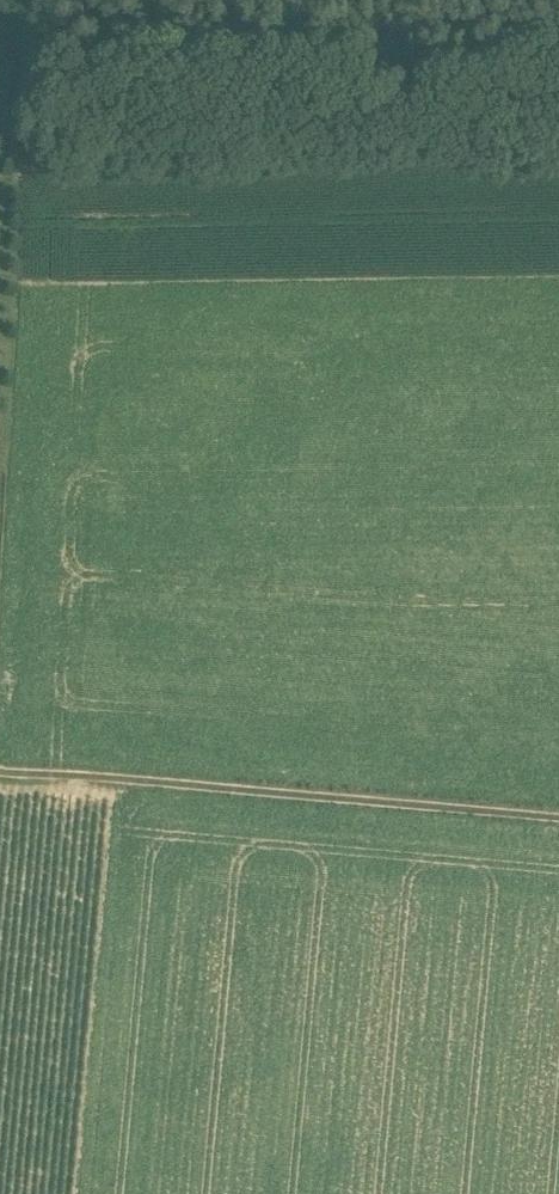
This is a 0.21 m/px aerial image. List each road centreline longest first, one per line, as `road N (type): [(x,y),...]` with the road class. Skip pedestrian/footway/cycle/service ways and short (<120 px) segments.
road 1 (track): [(558,822),(0,770)]

